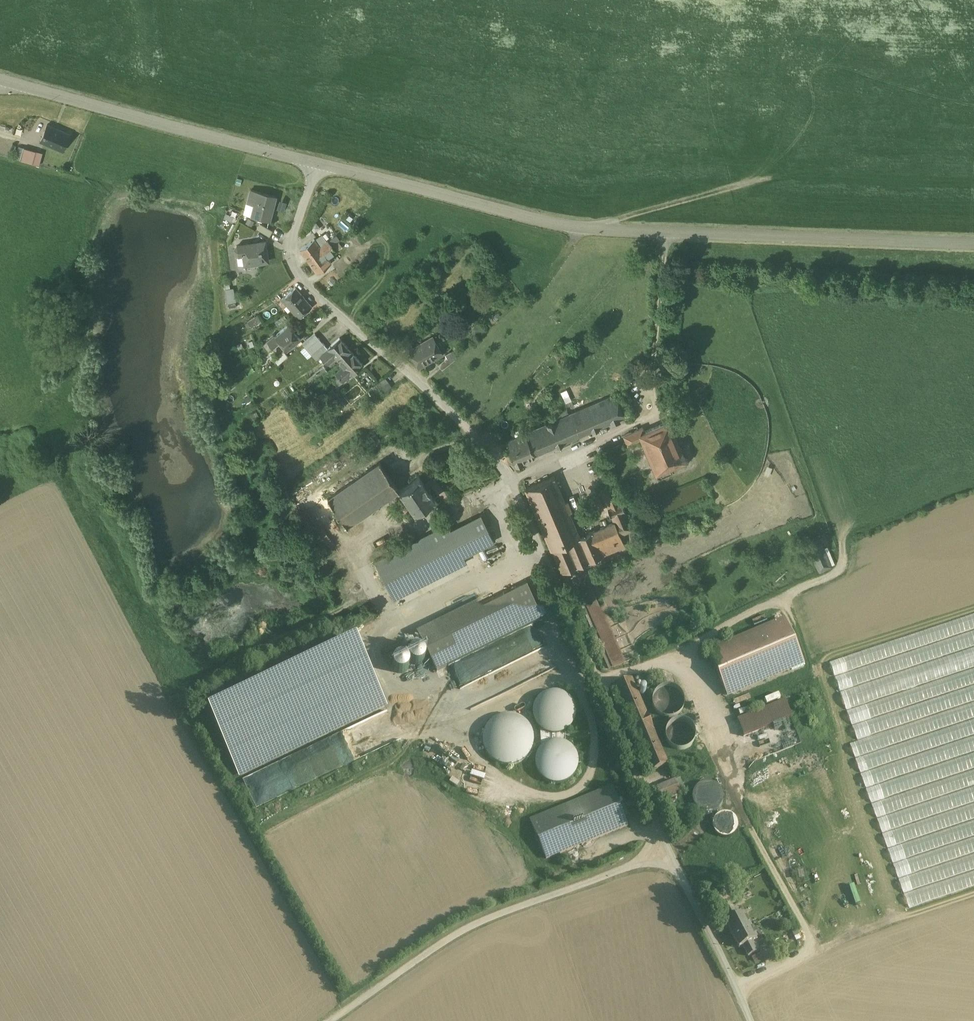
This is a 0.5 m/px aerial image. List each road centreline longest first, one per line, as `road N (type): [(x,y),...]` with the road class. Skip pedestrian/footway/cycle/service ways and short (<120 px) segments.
road 1 (unclassified): [(669,855),(505,465),(476,427),(299,272),(291,250),(315,160)]
road 2 (unclassified): [(315,160),(605,227),(973,239)]
road 3 (unclassified): [(333,1020),(466,930),(669,855)]
road 4 (unclassified): [(0,77),(315,160)]
road 5 (unclassified): [(748,1020),(669,855)]

